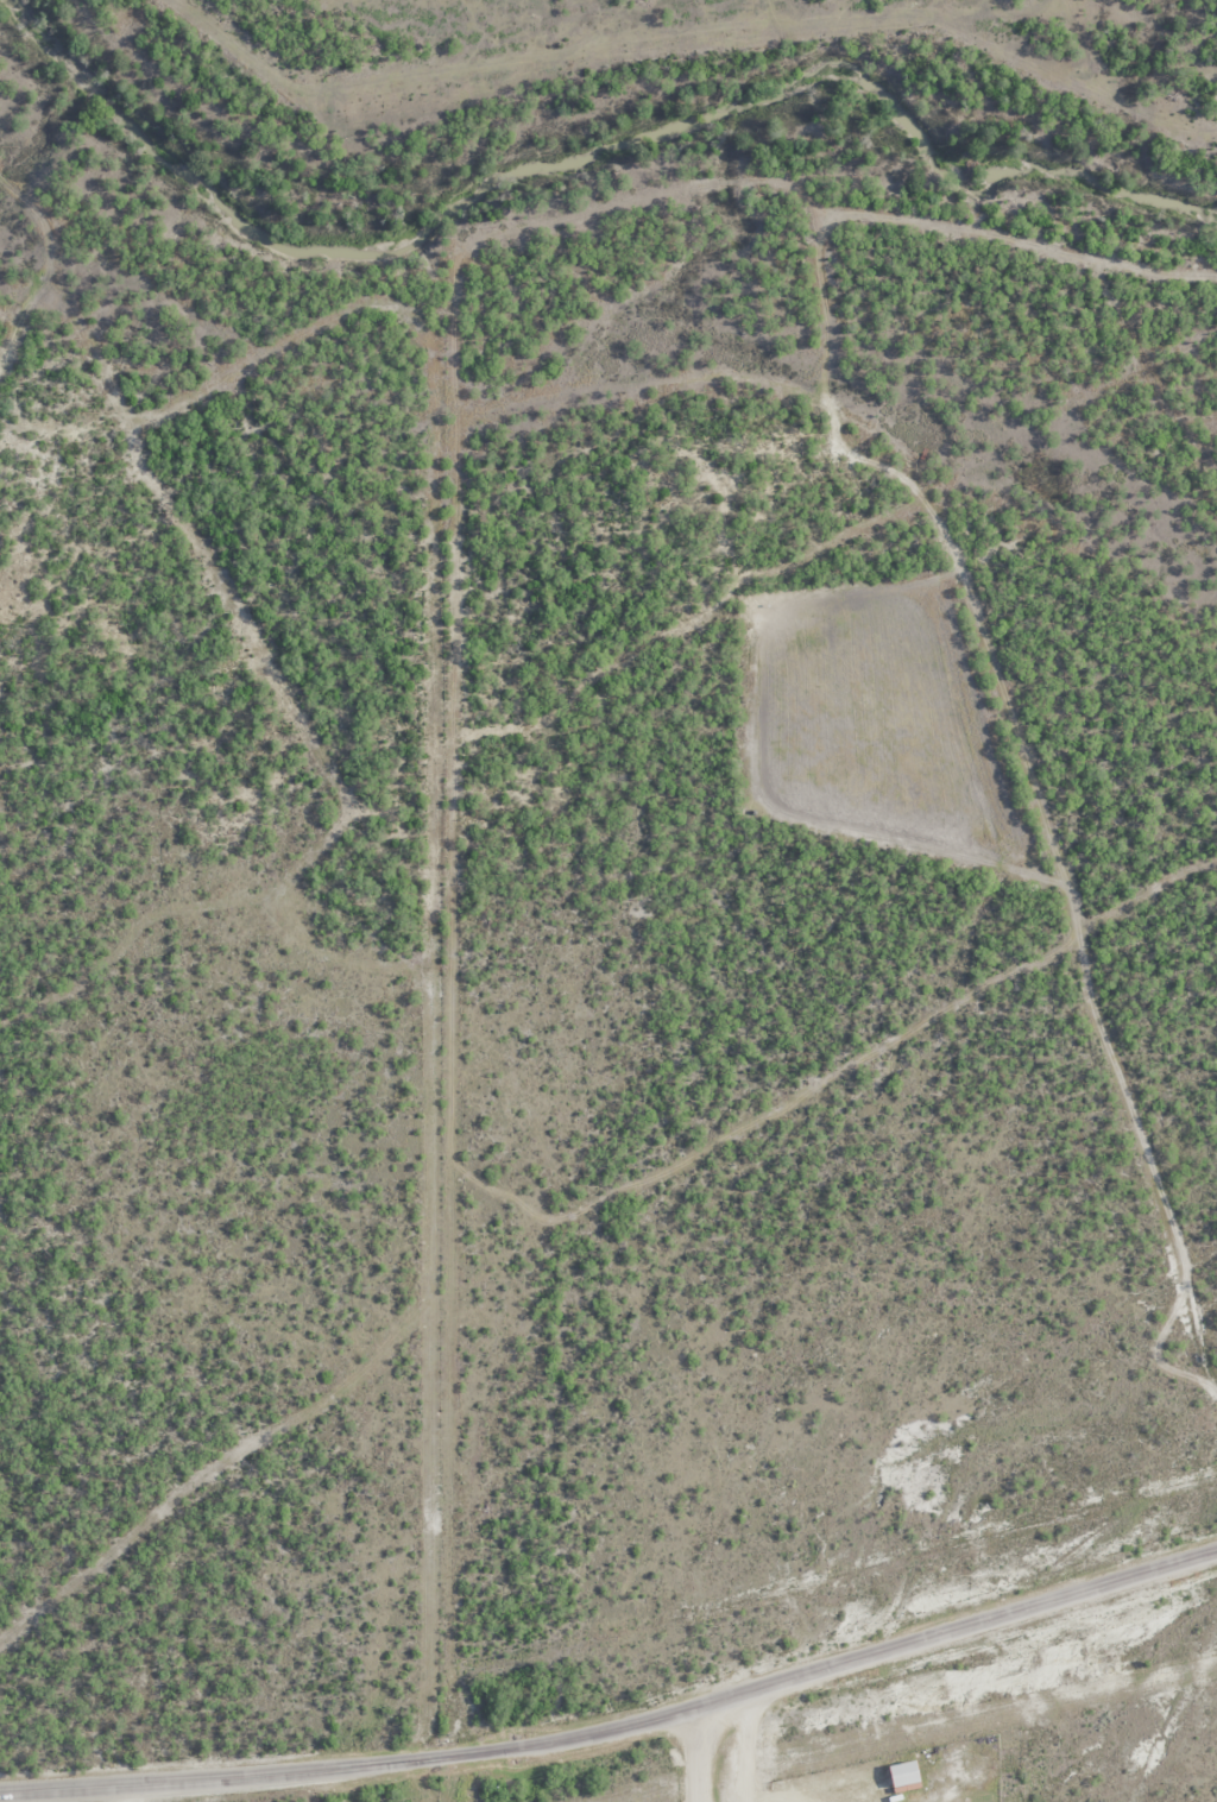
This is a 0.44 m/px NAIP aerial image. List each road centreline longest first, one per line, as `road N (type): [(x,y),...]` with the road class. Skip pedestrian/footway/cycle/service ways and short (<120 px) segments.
road 1 (tertiary): [(0,1797),(200,1785),(549,1747),(695,1714),(1216,1558)]

